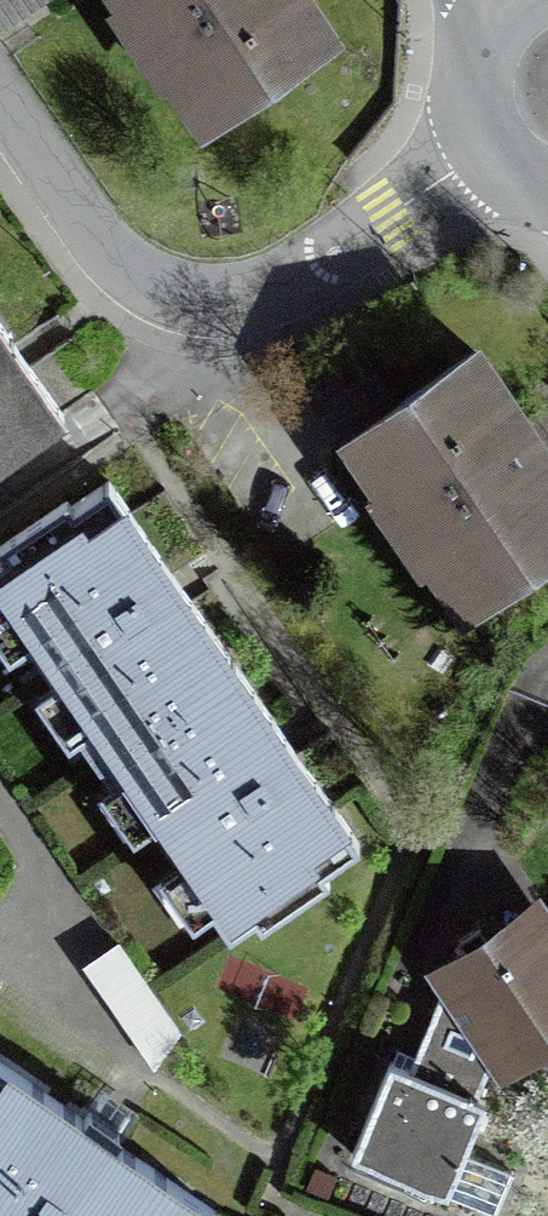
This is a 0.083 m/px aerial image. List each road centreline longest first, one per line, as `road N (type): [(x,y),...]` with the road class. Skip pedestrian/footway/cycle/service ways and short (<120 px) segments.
road 1 (residential): [(0,99),(92,238),(127,275),(159,296),(201,302),(268,295),(495,151)]
road 2 (primary): [(522,5),(499,28),(477,89),(495,151)]

